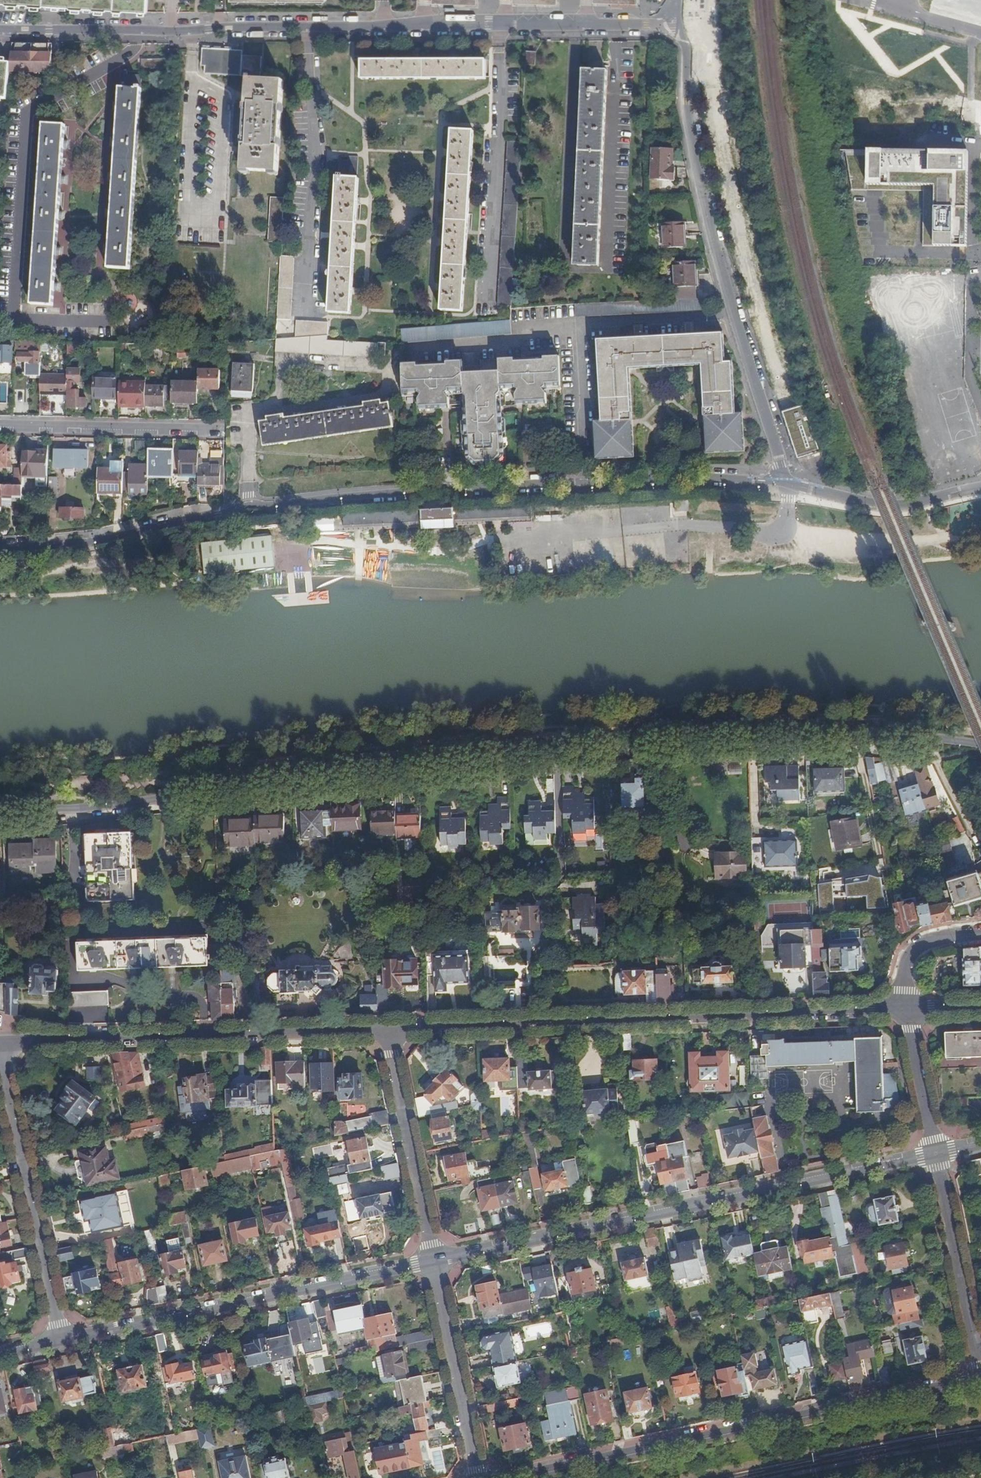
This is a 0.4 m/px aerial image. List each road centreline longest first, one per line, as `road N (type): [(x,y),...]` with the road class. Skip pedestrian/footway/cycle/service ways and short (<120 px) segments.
road 1 (residential): [(980,744),(860,732),(658,736),(628,747),(584,743),(193,787),(164,800),(0,809)]
road 2 (residential): [(0,549),(86,542),(249,506),(429,487),(786,480)]
road 3 (residential): [(679,22),(0,29)]
road 4 (residential): [(906,1011),(385,1029)]
road 5 (tertiary): [(936,1154),(433,1263)]
road 6 (residential): [(786,480),(707,218),(686,117),(679,22)]
road 7 (residential): [(520,1477),(980,1381)]
road 8 (residential): [(385,1029),(0,1045)]
road 9 (tertiary): [(433,1263),(63,1343)]
road 10 (residential): [(63,1343),(0,1052)]
road 11 (residential): [(385,1029),(433,1263)]
road 12 (residential): [(224,429),(0,426)]
road 13 (residential): [(433,1263),(478,1477)]
road 14 (residential): [(936,1154),(980,1366)]
road 15 (residential): [(786,480),(868,502),(912,504),(980,488)]
road 16 (residential): [(906,1011),(936,1154)]
road 17 (residential): [(980,933),(921,946),(905,976),(906,1011)]

